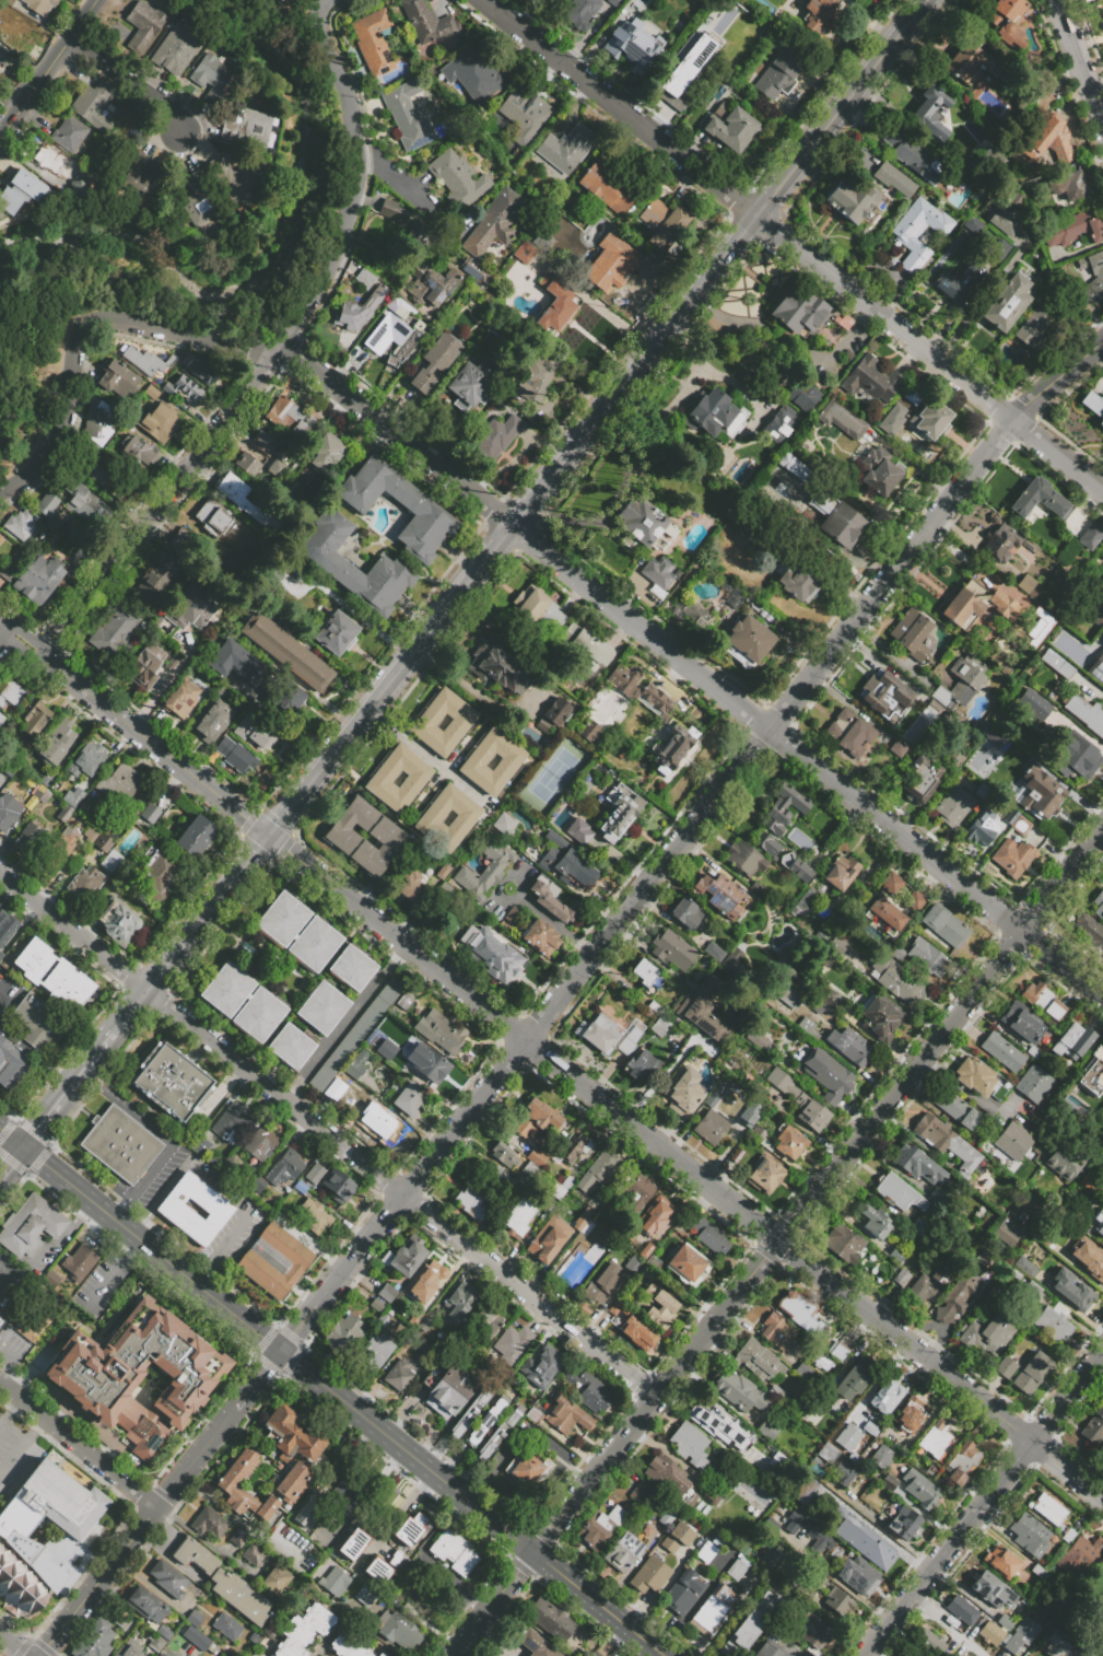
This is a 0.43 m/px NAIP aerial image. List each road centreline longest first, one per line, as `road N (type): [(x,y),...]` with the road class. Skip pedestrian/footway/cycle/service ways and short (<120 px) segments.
road 1 (residential): [(318,1302),(999,436),(1102,346)]
road 2 (secondary): [(929,0),(270,836)]
road 3 (residential): [(275,355),(291,359),(493,512),(1102,1002)]
road 4 (residential): [(270,836),(1035,1441)]
road 5 (residential): [(532,1554),(1102,833)]
road 6 (residential): [(487,0),(1102,495)]
road 7 (residential): [(0,496),(34,476),(57,447),(84,328),(112,323),(275,355),(296,326),(333,268),(363,172),(357,131),(321,31),(322,12),(334,0)]
road 8 (residential): [(148,988),(658,1396)]
road 9 (residential): [(39,656),(275,355)]
road 10 (secondary): [(20,1145),(281,1351)]
road 11 (secondary): [(281,1351),(532,1554)]
road 12 (residential): [(39,656),(270,836)]
road 13 (tertiary): [(1035,1441),(864,1655)]
road 14 (residential): [(0,1384),(156,1507)]
road 15 (secondary): [(270,836),(148,988)]
road 16 (tertiary): [(39,1655),(156,1507)]
road 17 (residential): [(0,873),(148,988)]
road 18 (residential): [(0,141),(98,0)]
road 19 (secondary): [(532,1554),(666,1655)]
road 20 (residential): [(1045,0),(1102,144)]
road 21 (secondary): [(112,1034),(20,1145)]
road 22 (residential): [(178,131),(161,104),(71,39)]
road 23 (residential): [(453,1655),(532,1554)]

